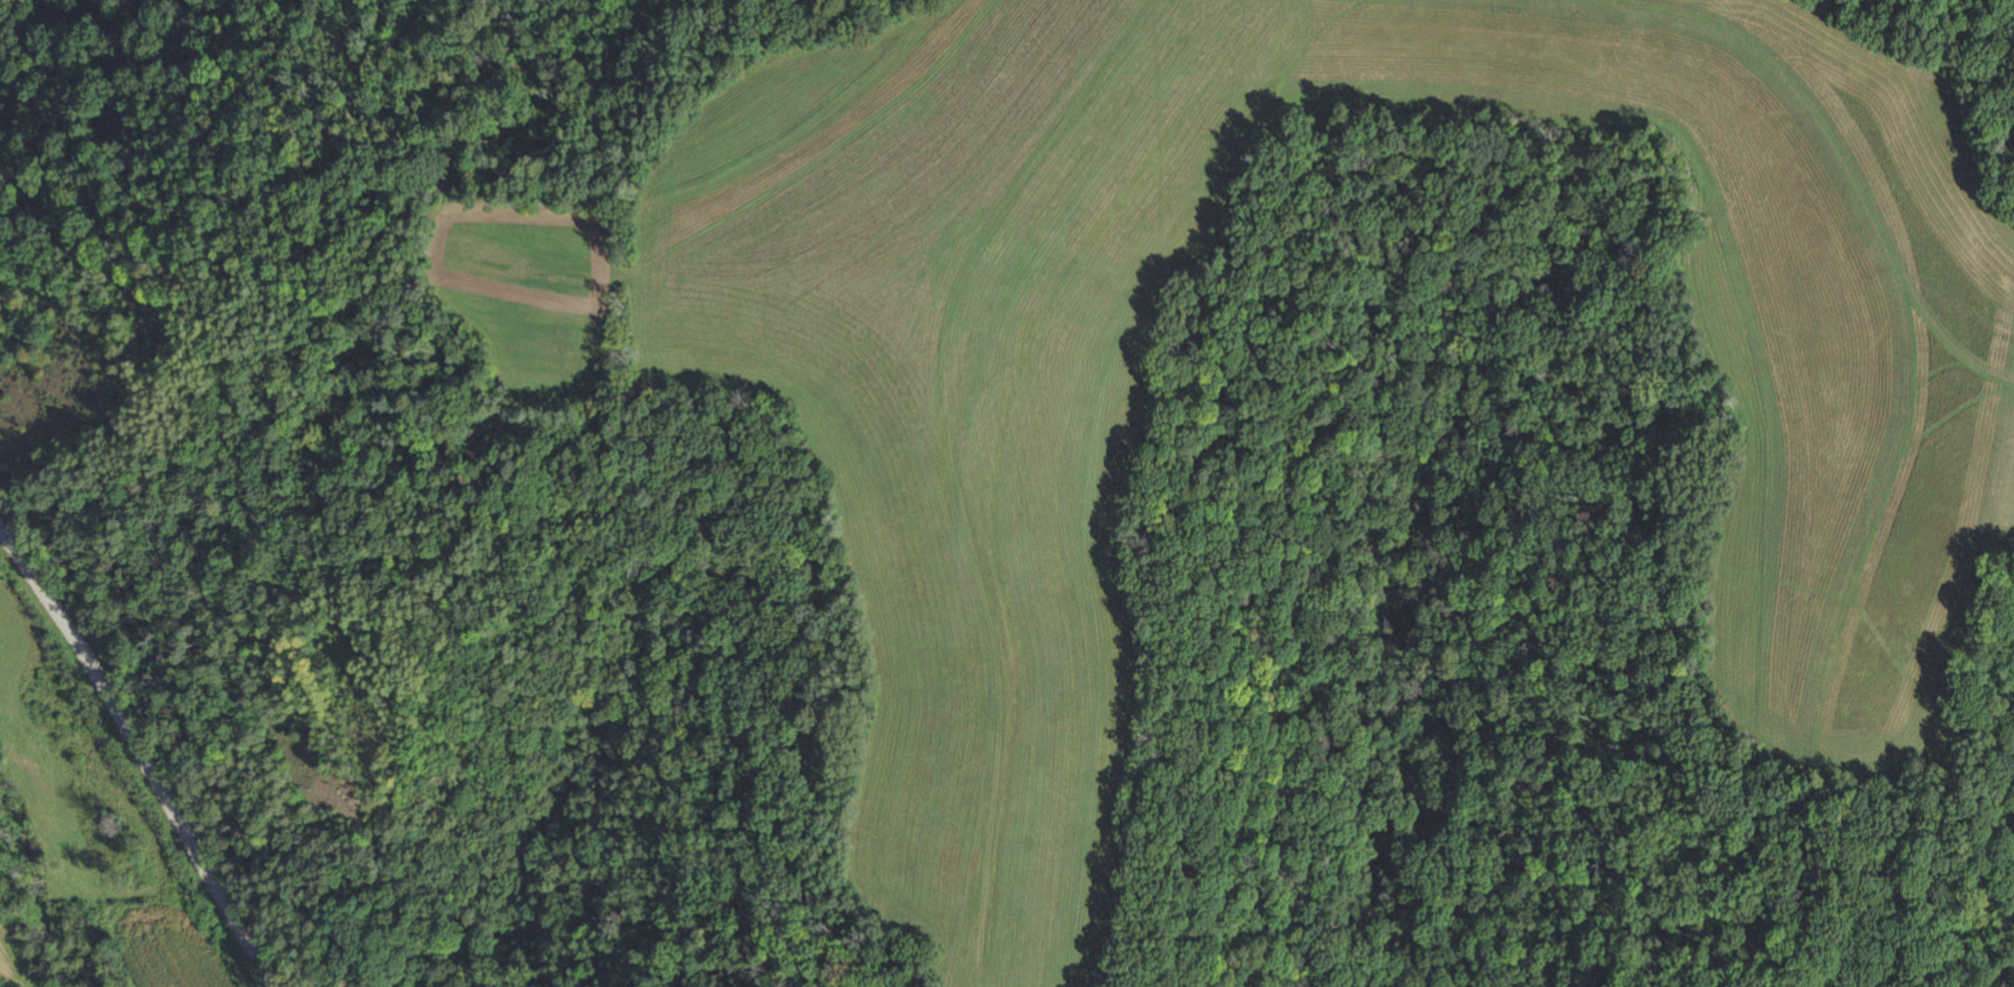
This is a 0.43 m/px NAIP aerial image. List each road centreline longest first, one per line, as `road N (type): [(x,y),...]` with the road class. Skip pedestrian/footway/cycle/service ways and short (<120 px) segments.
road 1 (residential): [(273,986),(89,659),(0,531)]

